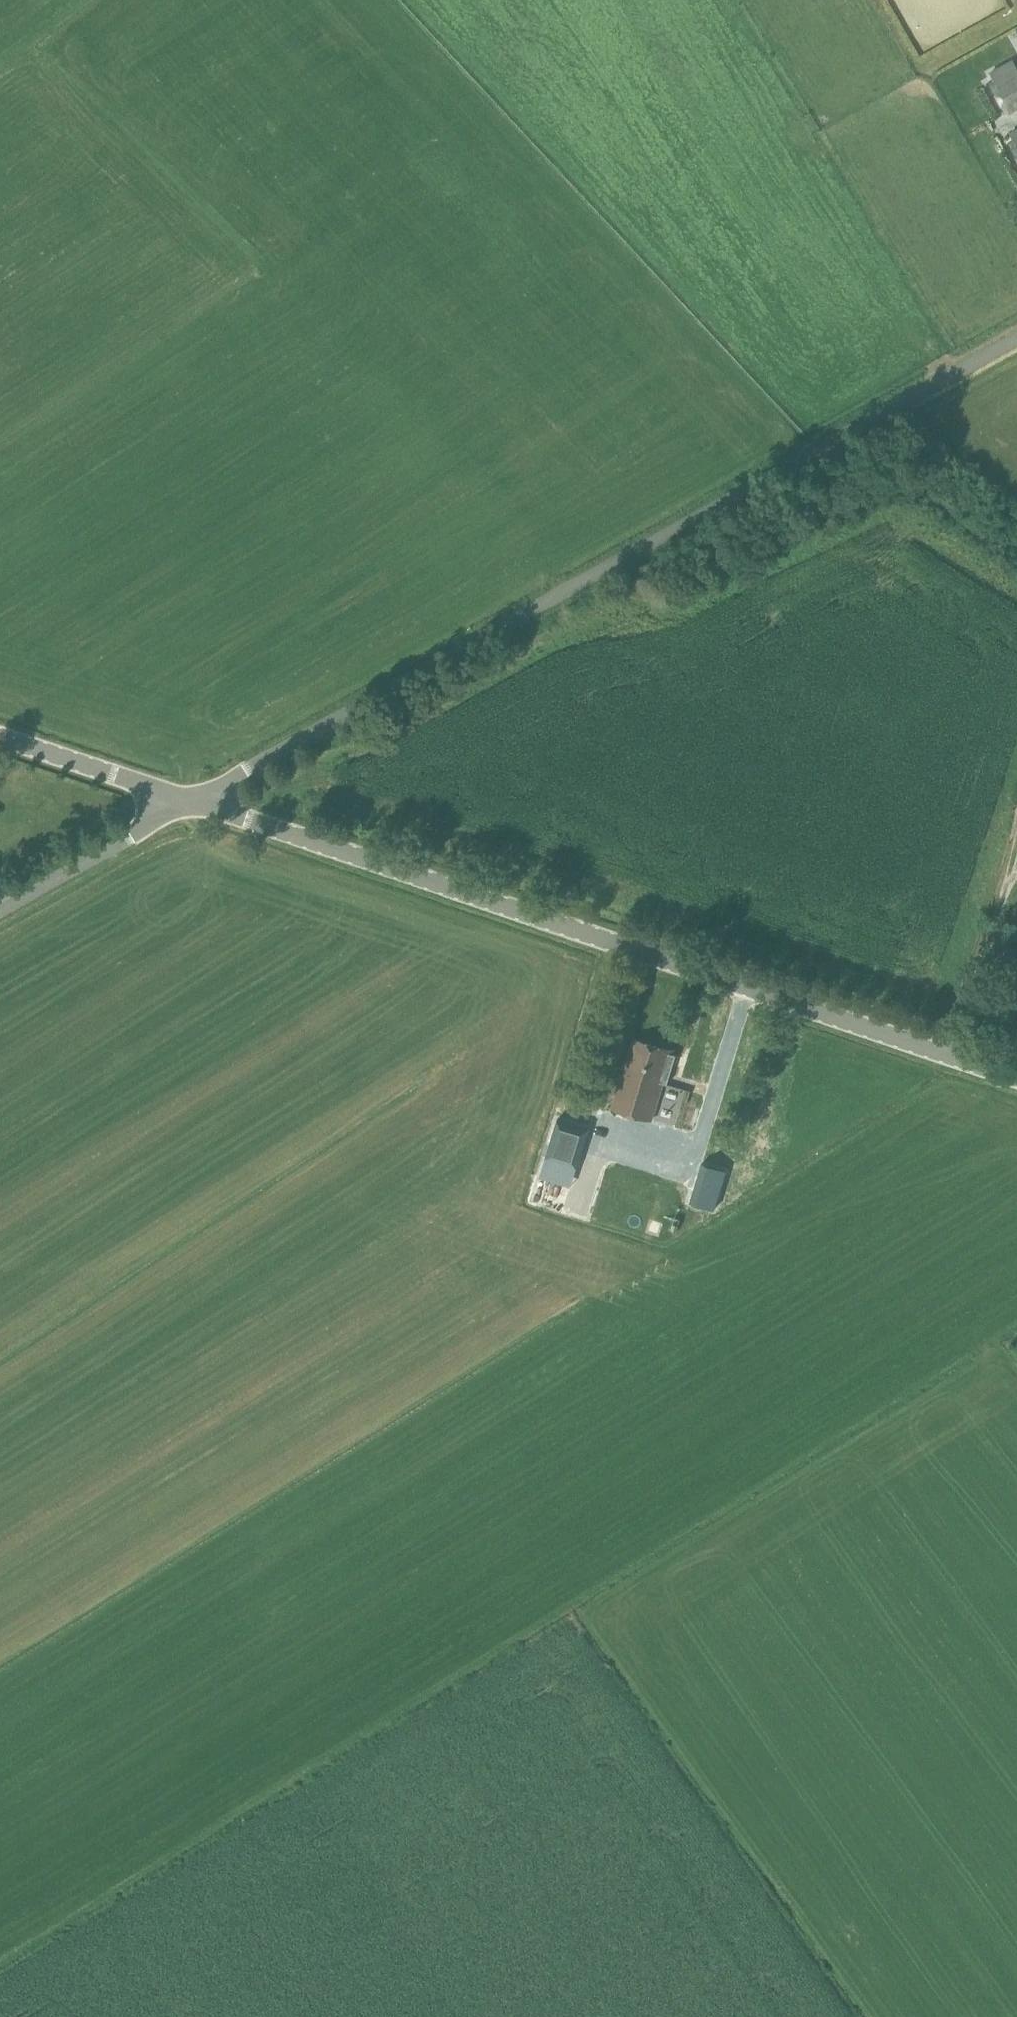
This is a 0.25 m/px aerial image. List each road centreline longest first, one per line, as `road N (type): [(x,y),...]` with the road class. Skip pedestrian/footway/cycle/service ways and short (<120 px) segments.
road 1 (unclassified): [(189,789),(1016,329)]
road 2 (unclassified): [(1016,1074),(189,789)]
road 3 (unclassified): [(0,899),(189,789)]
road 4 (unclassified): [(189,789),(0,728)]

